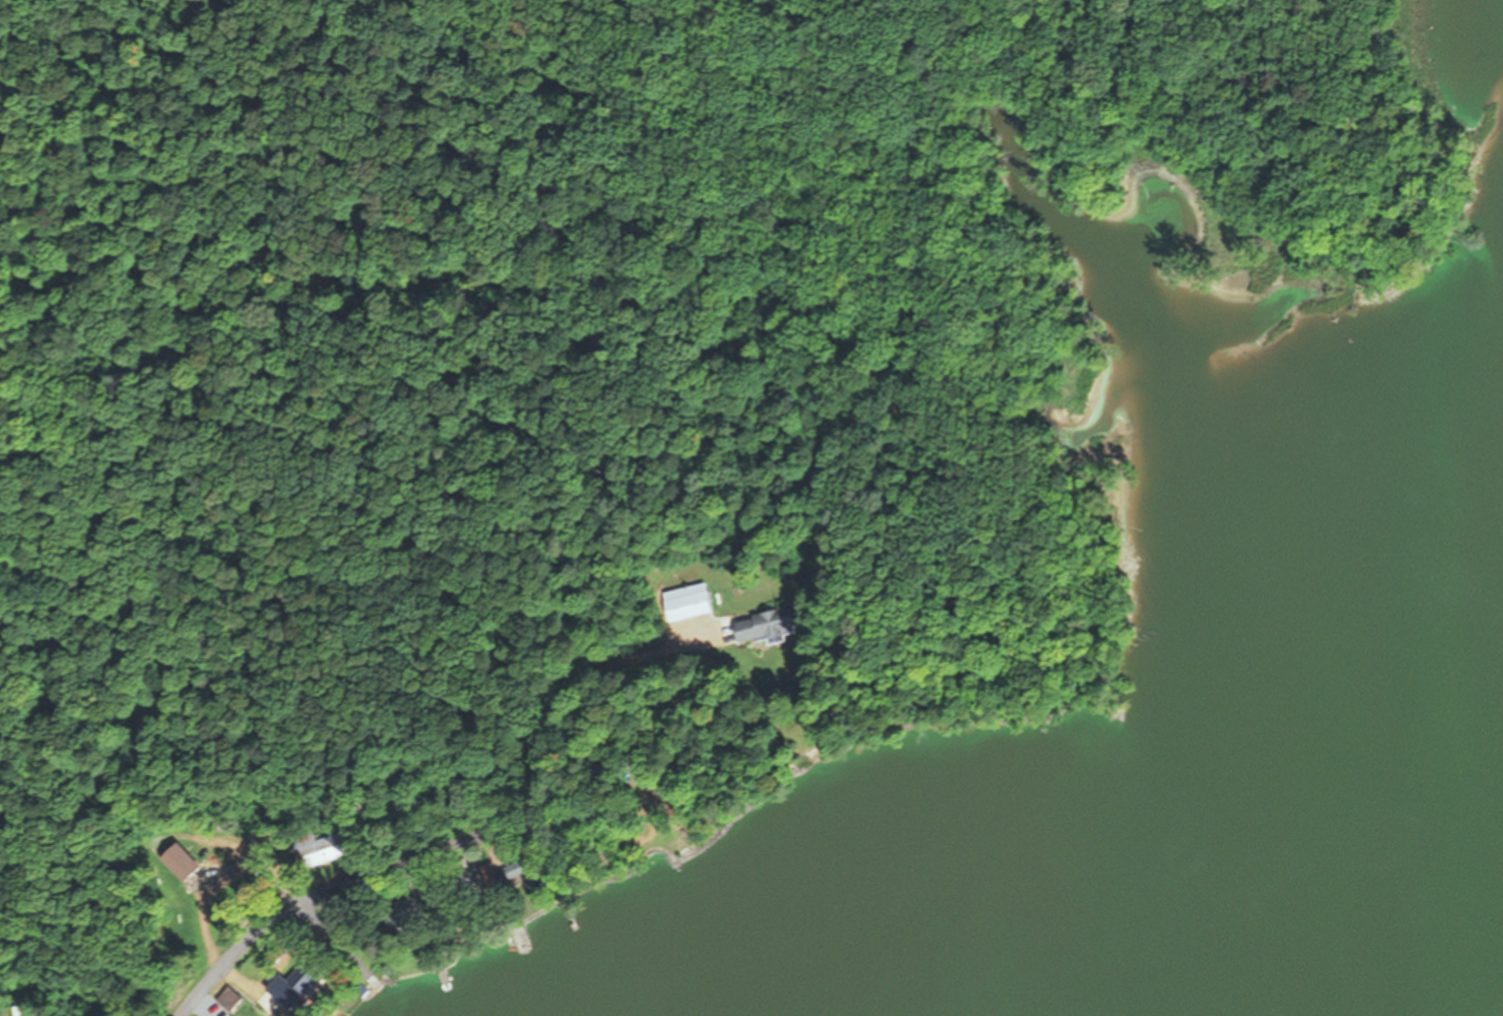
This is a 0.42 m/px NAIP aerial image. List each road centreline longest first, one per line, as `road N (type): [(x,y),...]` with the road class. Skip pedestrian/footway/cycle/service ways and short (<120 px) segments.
road 1 (residential): [(176,1015),(242,942),(294,903),(548,816),(602,809)]

